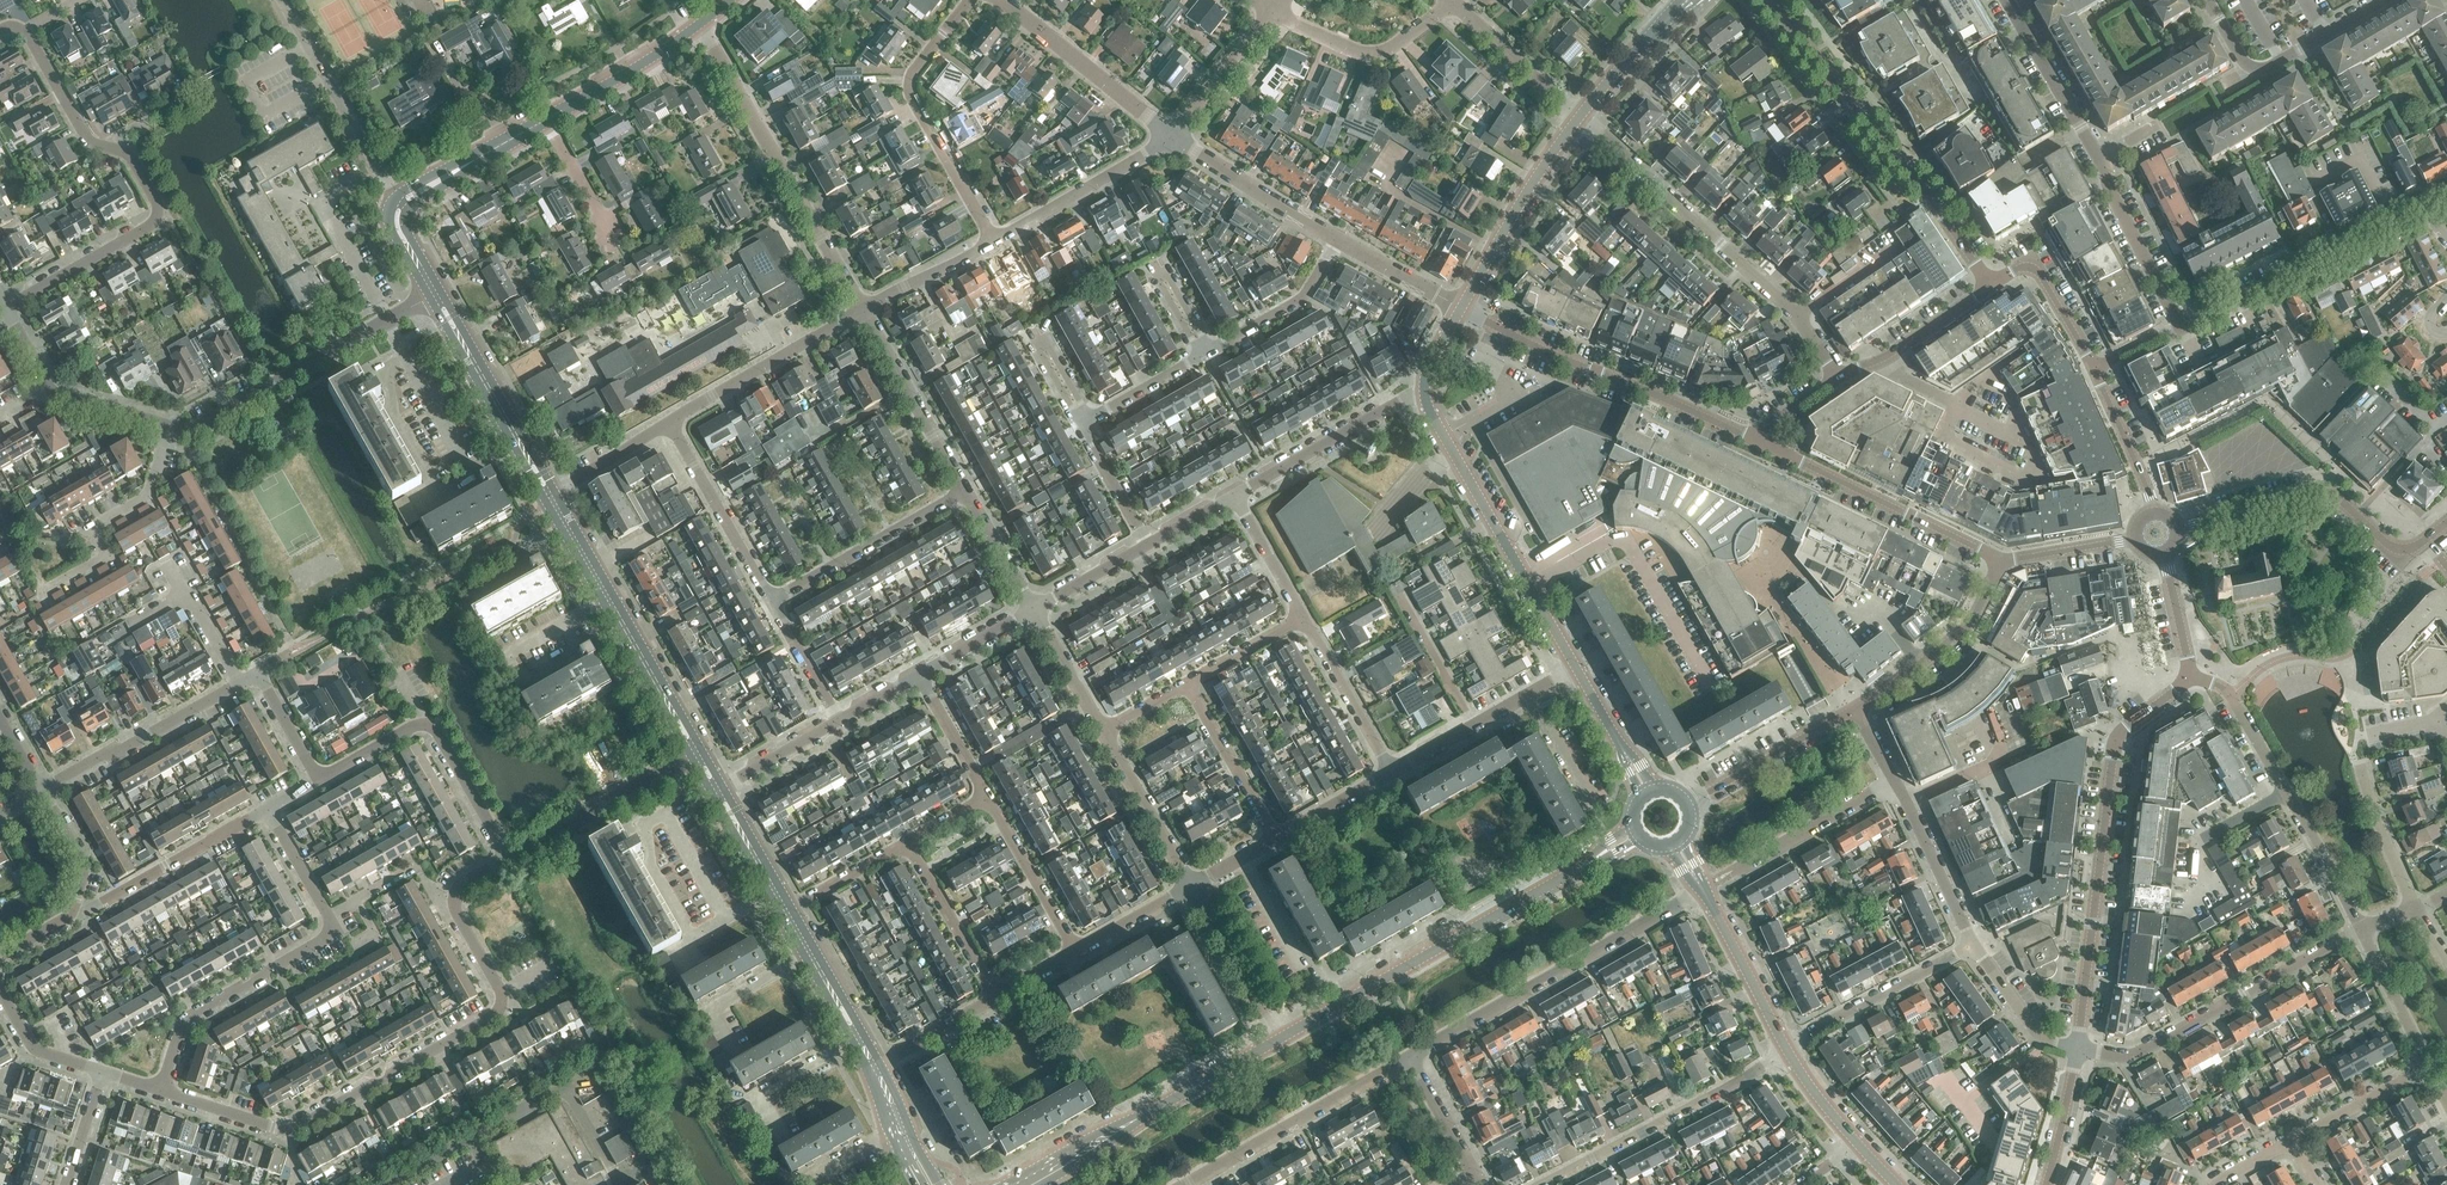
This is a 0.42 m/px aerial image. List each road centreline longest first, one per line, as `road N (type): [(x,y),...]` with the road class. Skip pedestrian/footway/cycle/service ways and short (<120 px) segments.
road 1 (residential): [(162,1089),(260,1125),(301,1126),(481,1023),(500,1009),(500,988),(457,913),(455,893),(508,859)]
road 2 (tertiary): [(1272,1039),(1635,835)]
road 3 (unclassified): [(2077,1050),(2112,749),(2190,675)]
road 4 (unclassified): [(1840,380),(1801,316),(1576,119)]
road 5 (residential): [(2182,327),(2106,170),(2007,0)]
road 6 (unclassified): [(1987,286),(1936,205),(1773,0)]
road 7 (residential): [(1409,1056),(1699,889)]
road 8 (residential): [(863,310),(699,23)]
road 9 (unclassified): [(1759,441),(1461,307)]
road 10 (unclassified): [(2077,1050),(2126,1057),(2362,930)]
road 11 (tertiary): [(1575,668),(1432,420),(1425,392)]
road 12 (secondary): [(695,754),(548,497)]
road 13 (tertiary): [(1016,1184),(1272,1039)]
road 14 (residential): [(1540,1184),(1757,1074),(1785,1048)]
road 15 (residential): [(994,240),(909,83),(968,0)]
road 16 (unclassified): [(2424,540),(2397,548),(2341,496),(2317,489),(2174,531)]
road 17 (residential): [(2,307),(154,222),(157,204),(132,160),(103,146)]
road 18 (residential): [(2182,327),(2426,206)]
road 19 (unclassified): [(1759,441),(2001,559)]
road 20 (residential): [(388,1184),(564,1089),(597,1149)]
road 21 (residential): [(725,919),(665,814),(647,824),(651,872),(690,939)]
road 22 (residential): [(1183,1184),(1409,1056)]
road 23 (residential): [(328,915),(323,940),(188,1016),(162,1089)]
road 24 (residential): [(45,591),(108,556),(91,527),(147,496),(162,423)]
road 25 (secondary): [(548,497),(432,292)]
road 26 (residential): [(401,200),(283,0)]
road 27 (residential): [(2384,0),(2254,69),(2208,0)]
road 28 (residential): [(767,602),(965,489)]
road 29 (residential): [(41,790),(239,682)]
road 30 (residential): [(669,424),(863,310)]
road 31 (residential): [(1170,138),(995,0)]
road 32 (residential): [(72,914),(267,809)]
road 33 (tertiary): [(1461,307),(1576,119)]
road 34 (unclassified): [(1853,709),(1964,633),(2001,559)]
road 35 (residential): [(1235,496),(1425,392)]
road 36 (residential): [(508,859),(695,754)]
road 37 (unclassified): [(1785,1048),(1971,949)]
road 38 (residential): [(965,489),(863,310)]
road 39 (residential): [(994,240),(1170,138)]
road 40 (residential): [(767,602),(669,424)]
road 41 (residential): [(1275,11),(1357,51),(1377,53),(1452,0)]
road 42 (residential): [(1339,241),(1170,138)]
road 43 (residential): [(334,350),(223,409),(177,428),(162,423)]
road 44 (unclassified): [(1691,806),(1853,709)]
road 45 (secondary): [(544,120),(699,23)]
road 46 (unclassified): [(1736,869),(1895,783)]
road 47 (tertiary): [(1785,1048),(1699,889)]
road 48 (residential): [(1205,353),(1295,307),(1339,241)]
road 49 (residential): [(385,321),(324,209),(327,194),(359,176)]
road 50 (secondary): [(872,1067),(785,911)]
road 51 (residential): [(1076,951),(986,797)]
road 52 (residential): [(1391,773),(1301,619)]
road 53 (residential): [(1189,887),(1102,732)]
road 54 (residential): [(1273,840),(1186,685)]
road 55 (residential): [(994,998),(905,845)]
road 56 (unclassified): [(1987,286),(1840,380)]
road 57 (residential): [(1272,1039),(1189,887)]
road 58 (residential): [(1576,119),(1452,0)]
road 59 (unclassified): [(2093,370),(2037,272),(2017,269),(1987,286)]
road 60 (residential): [(1170,138),(1275,11)]
road 61 (secondary): [(401,200),(544,120)]
road 62 (residential): [(420,725),(438,733),(508,859)]
road 63 (unclassified): [(2290,795),(2233,696),(2190,675)]
road 64 (tertiary): [(1576,119),(1685,0)]
road 65 (unclassified): [(1971,949),(1905,804)]
road 66 (unclassified): [(2290,795),(2198,845),(2194,897)]
road 67 (residential): [(2293,1141),(2428,1065)]
road 68 (unclassified): [(2151,513),(2093,370)]
road 69 (residential): [(1391,773),(1525,697)]
road 70 (unclassified): [(2362,930),(2290,795)]
road 71 (unclassified): [(2077,1050),(2038,1038),(1971,949)]
road 72 (residential): [(2428,1065),(2362,930)]
road 73 (residential): [(863,310),(994,240)]
road 74 (residential): [(103,146),(85,140),(24,30)]
road 75 (unclassified): [(2415,909),(2364,774)]
road 76 (residential): [(1081,422),(1205,353)]
road 77 (residential): [(548,497),(669,424)]
road 78 (residential): [(872,1067),(994,998)]
road 79 (residential): [(1102,732),(1033,610)]
road 80 (tertiary): [(1644,790),(1575,668)]
road 81 (residential): [(1148,545),(1081,422)]
road 82 (residential): [(1301,619),(1235,496)]
road 83 (residential): [(986,797),(919,675)]
road 84 (residential): [(614,240),(544,120)]
road 85 (residential): [(1033,610),(965,489)]
road 86 (residential): [(1461,307),(1339,241)]
road 87 (residential): [(836,722),(767,602)]
road 88 (residential): [(717,791),(836,722)]
road 89 (unclassified): [(2046,1184),(2077,1050)]
road 90 (residential): [(0,991),(38,1050),(102,1071)]
road 91 (residential): [(1477,1175),(1409,1056)]
road 92 (residential): [(785,911),(905,845)]
road 93 (residential): [(1273,840),(1391,773)]
road 94 (residential): [(72,914),(81,863),(41,790)]
road 95 (unclassified): [(2001,559),(2134,540)]
road 96 (residential): [(1186,685),(1301,619)]
road 97 (residential): [(1033,610),(1148,545)]
road 98 (residential): [(919,675),(1033,610)]
road 99 (residential): [(1076,951),(1189,887)]
road 100 (secondary): [(926,1184),(872,1067)]
road 101 (unclassified): [(2190,675),(2162,553)]
road 102 (residential): [(1590,803),(1525,697)]
road 103 (residential): [(1303,966),(1240,859)]
road 104 (tertiary): [(1858,1148),(1785,1048)]
road 105 (residential): [(318,780),(256,673)]
road 106 (residential): [(267,809),(328,915)]
road 107 (residential): [(63,1184),(102,1071)]

